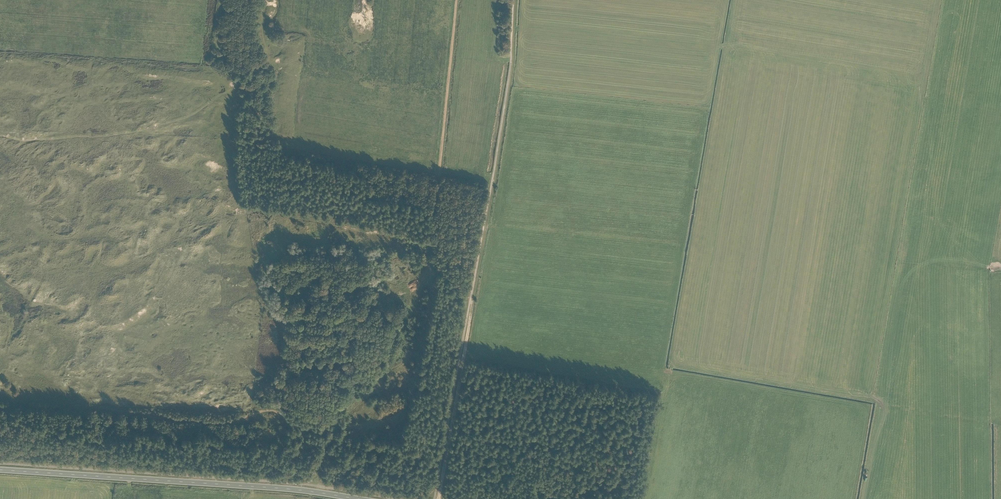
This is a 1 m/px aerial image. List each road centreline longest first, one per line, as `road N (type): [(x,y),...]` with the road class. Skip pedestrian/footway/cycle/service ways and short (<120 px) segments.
road 1 (secondary): [(364,498),(0,469)]

